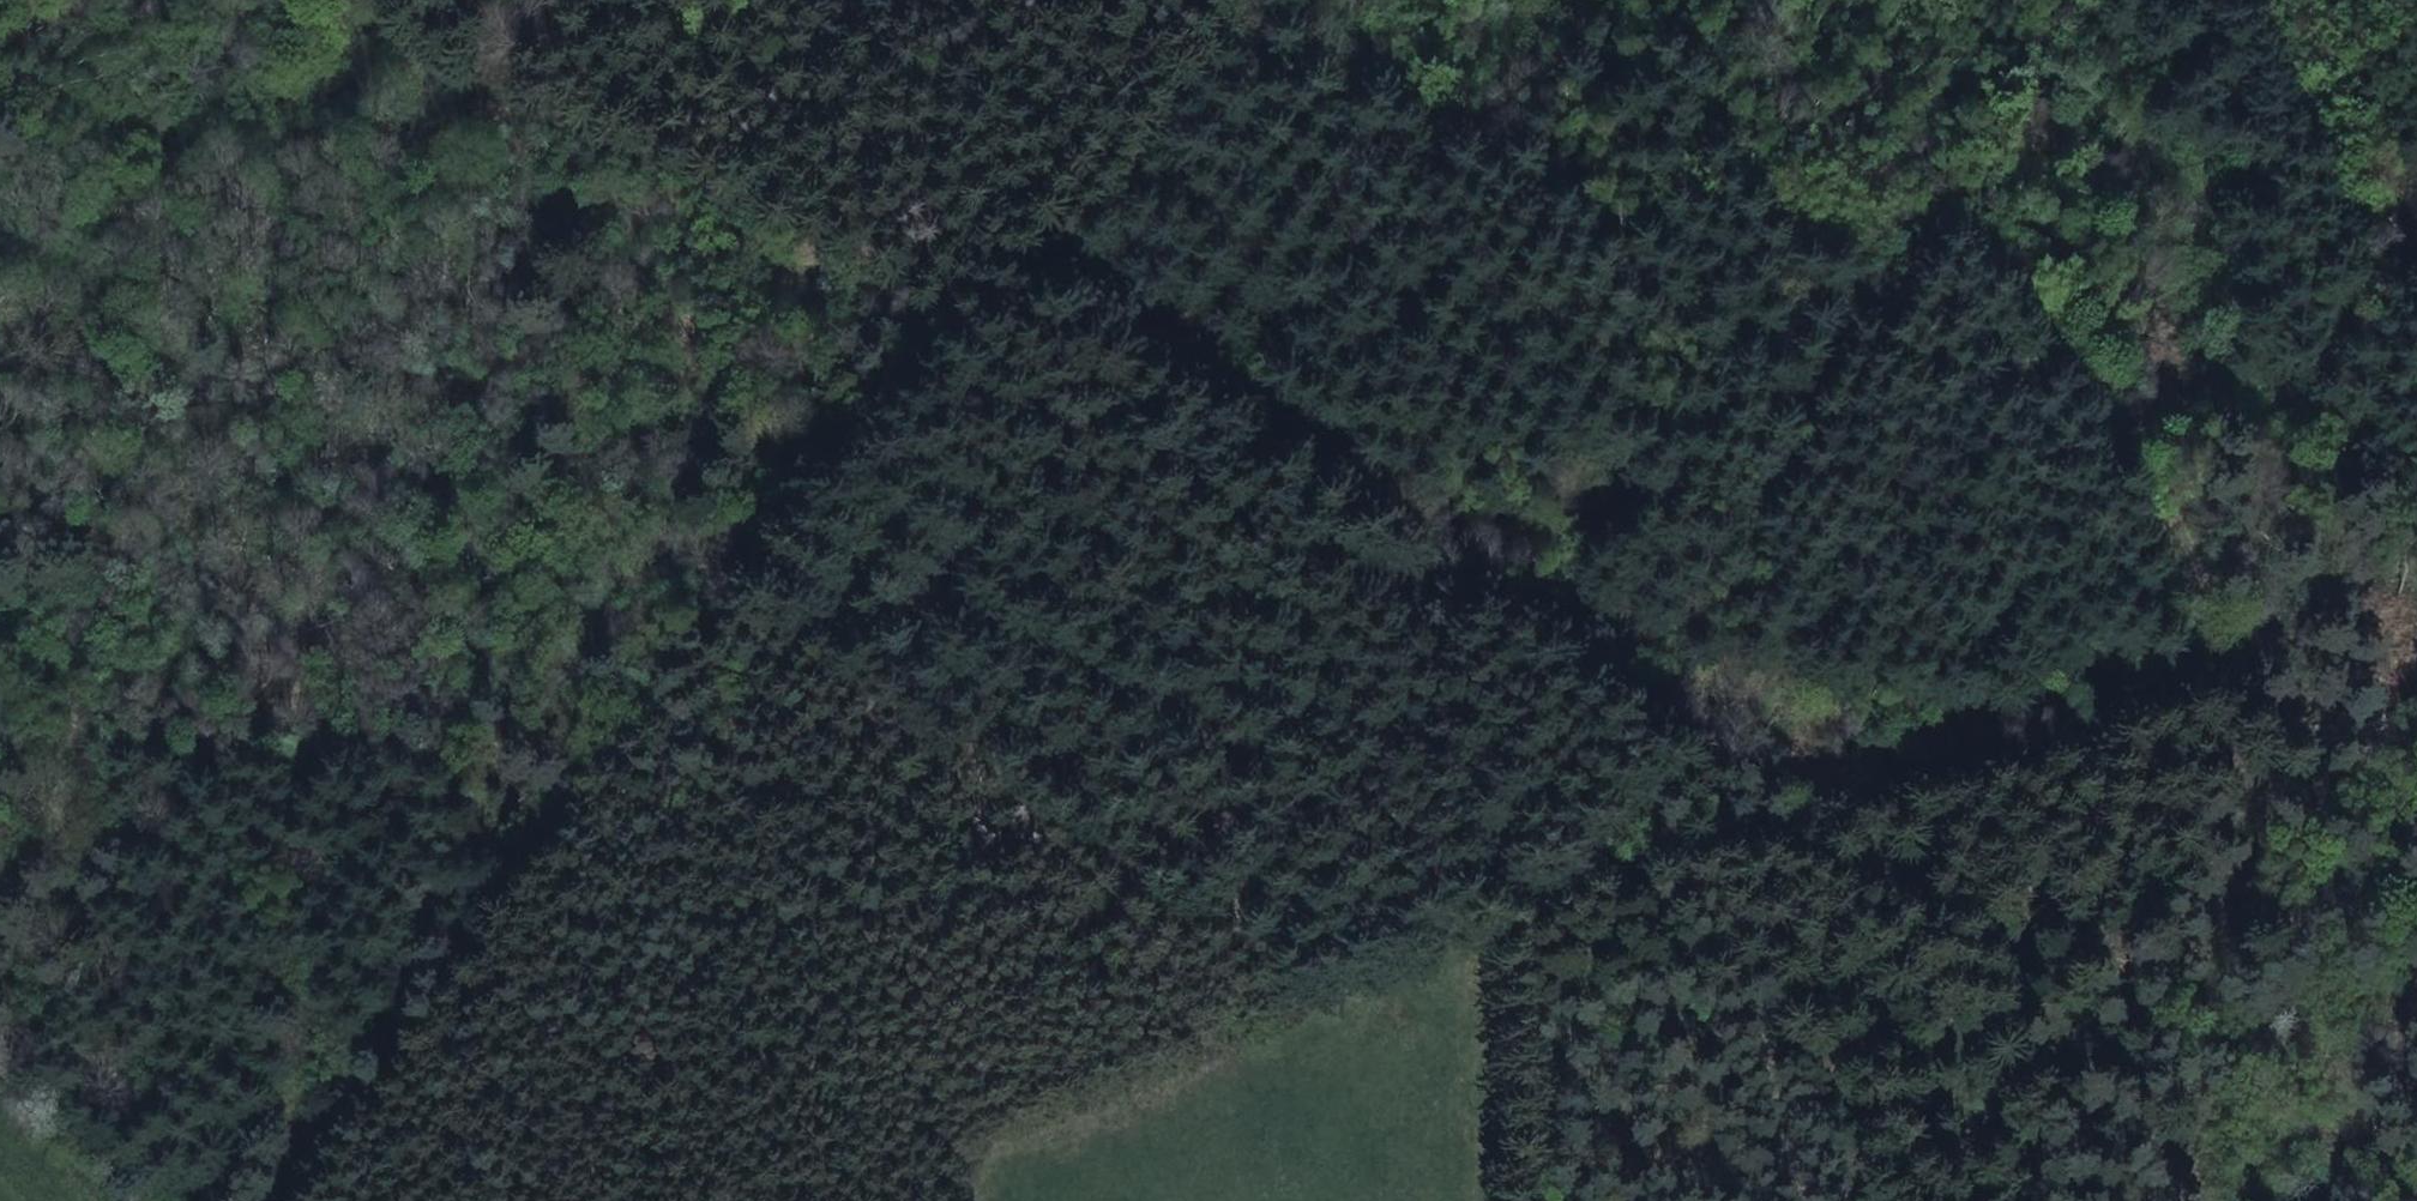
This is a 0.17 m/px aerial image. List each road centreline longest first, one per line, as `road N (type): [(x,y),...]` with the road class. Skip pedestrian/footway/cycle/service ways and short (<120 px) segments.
road 1 (track): [(2416,230),(2330,518),(2363,668),(2416,667)]

